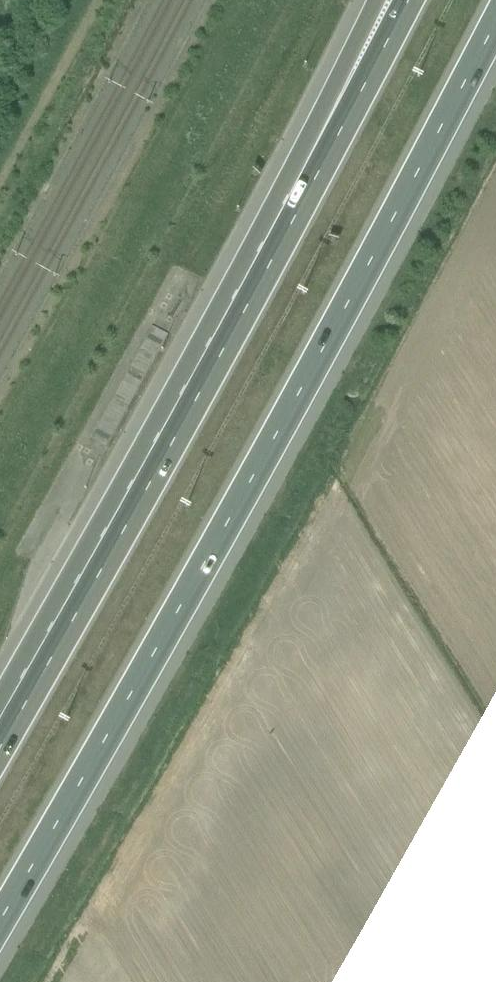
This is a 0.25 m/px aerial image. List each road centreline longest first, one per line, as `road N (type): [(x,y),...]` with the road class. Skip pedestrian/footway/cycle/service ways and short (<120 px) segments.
road 1 (motorway): [(0,914),(333,333),(495,12)]
road 2 (motorway): [(259,280),(0,743)]
road 3 (motorway): [(408,0),(259,280)]
road 4 (motorway): [(374,0),(276,197),(259,280)]

